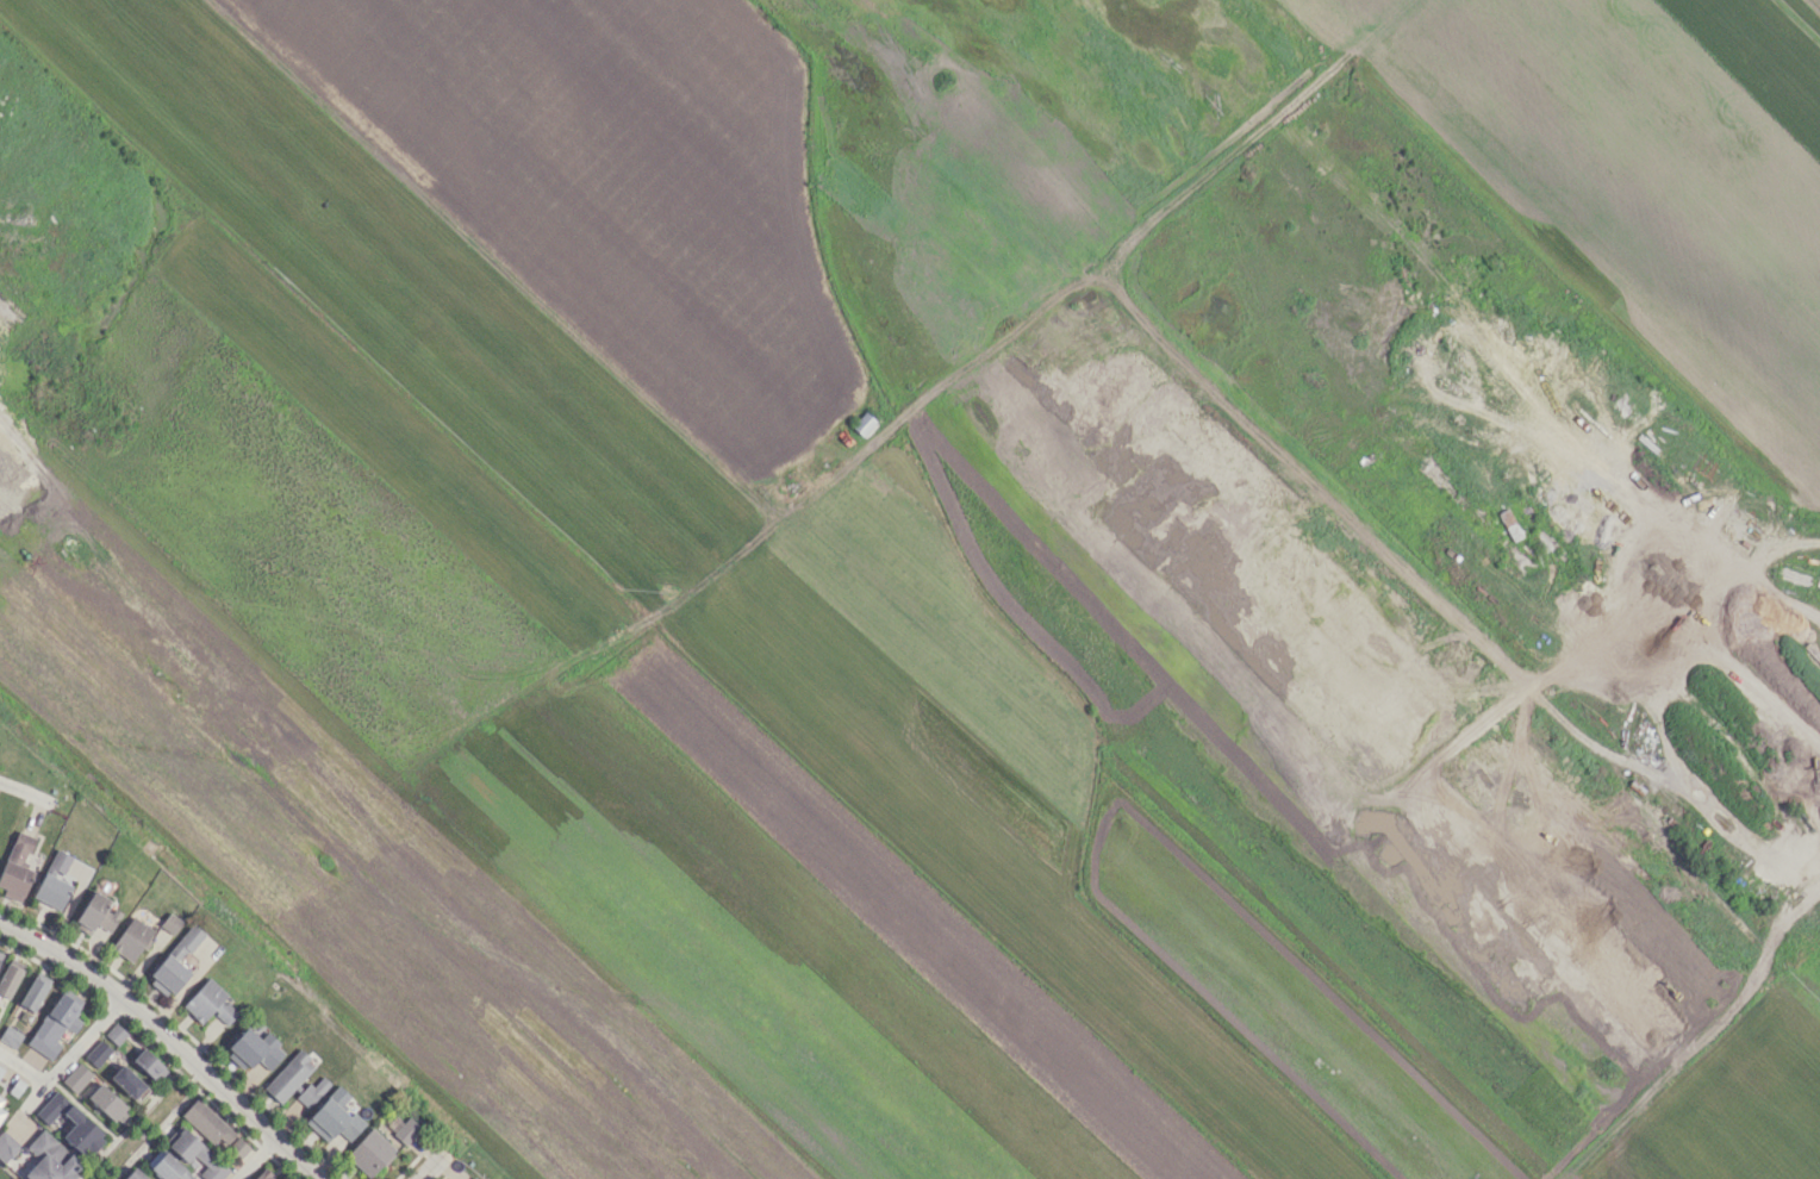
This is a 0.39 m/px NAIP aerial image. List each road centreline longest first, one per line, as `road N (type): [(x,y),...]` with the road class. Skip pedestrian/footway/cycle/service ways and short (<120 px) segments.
road 1 (residential): [(0,928),(52,950),(119,1000),(320,1178)]

